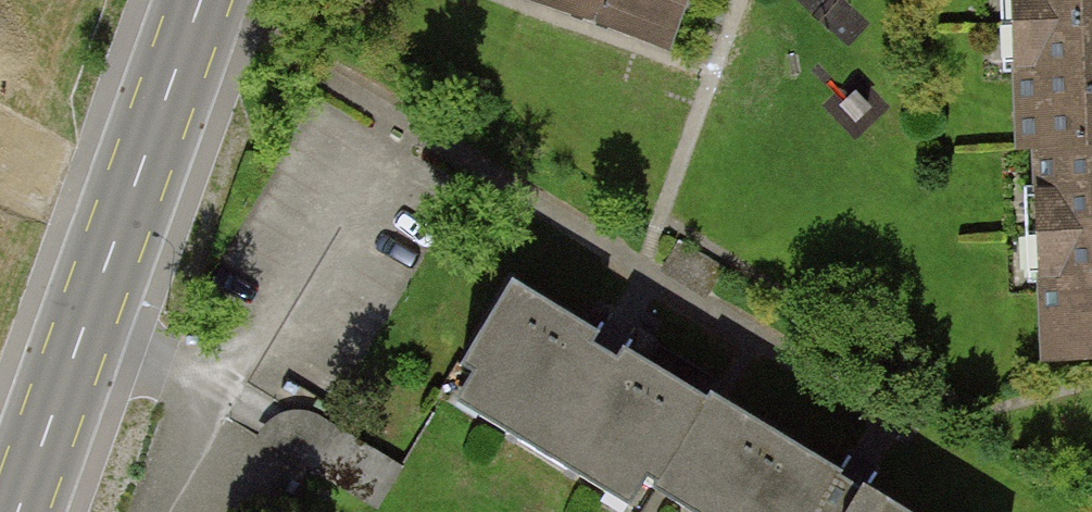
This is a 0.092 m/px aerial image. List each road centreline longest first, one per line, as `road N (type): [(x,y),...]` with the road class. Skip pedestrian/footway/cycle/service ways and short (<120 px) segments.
road 1 (tertiary): [(19,511),(201,0)]
road 2 (unknown): [(168,91),(0,14)]

